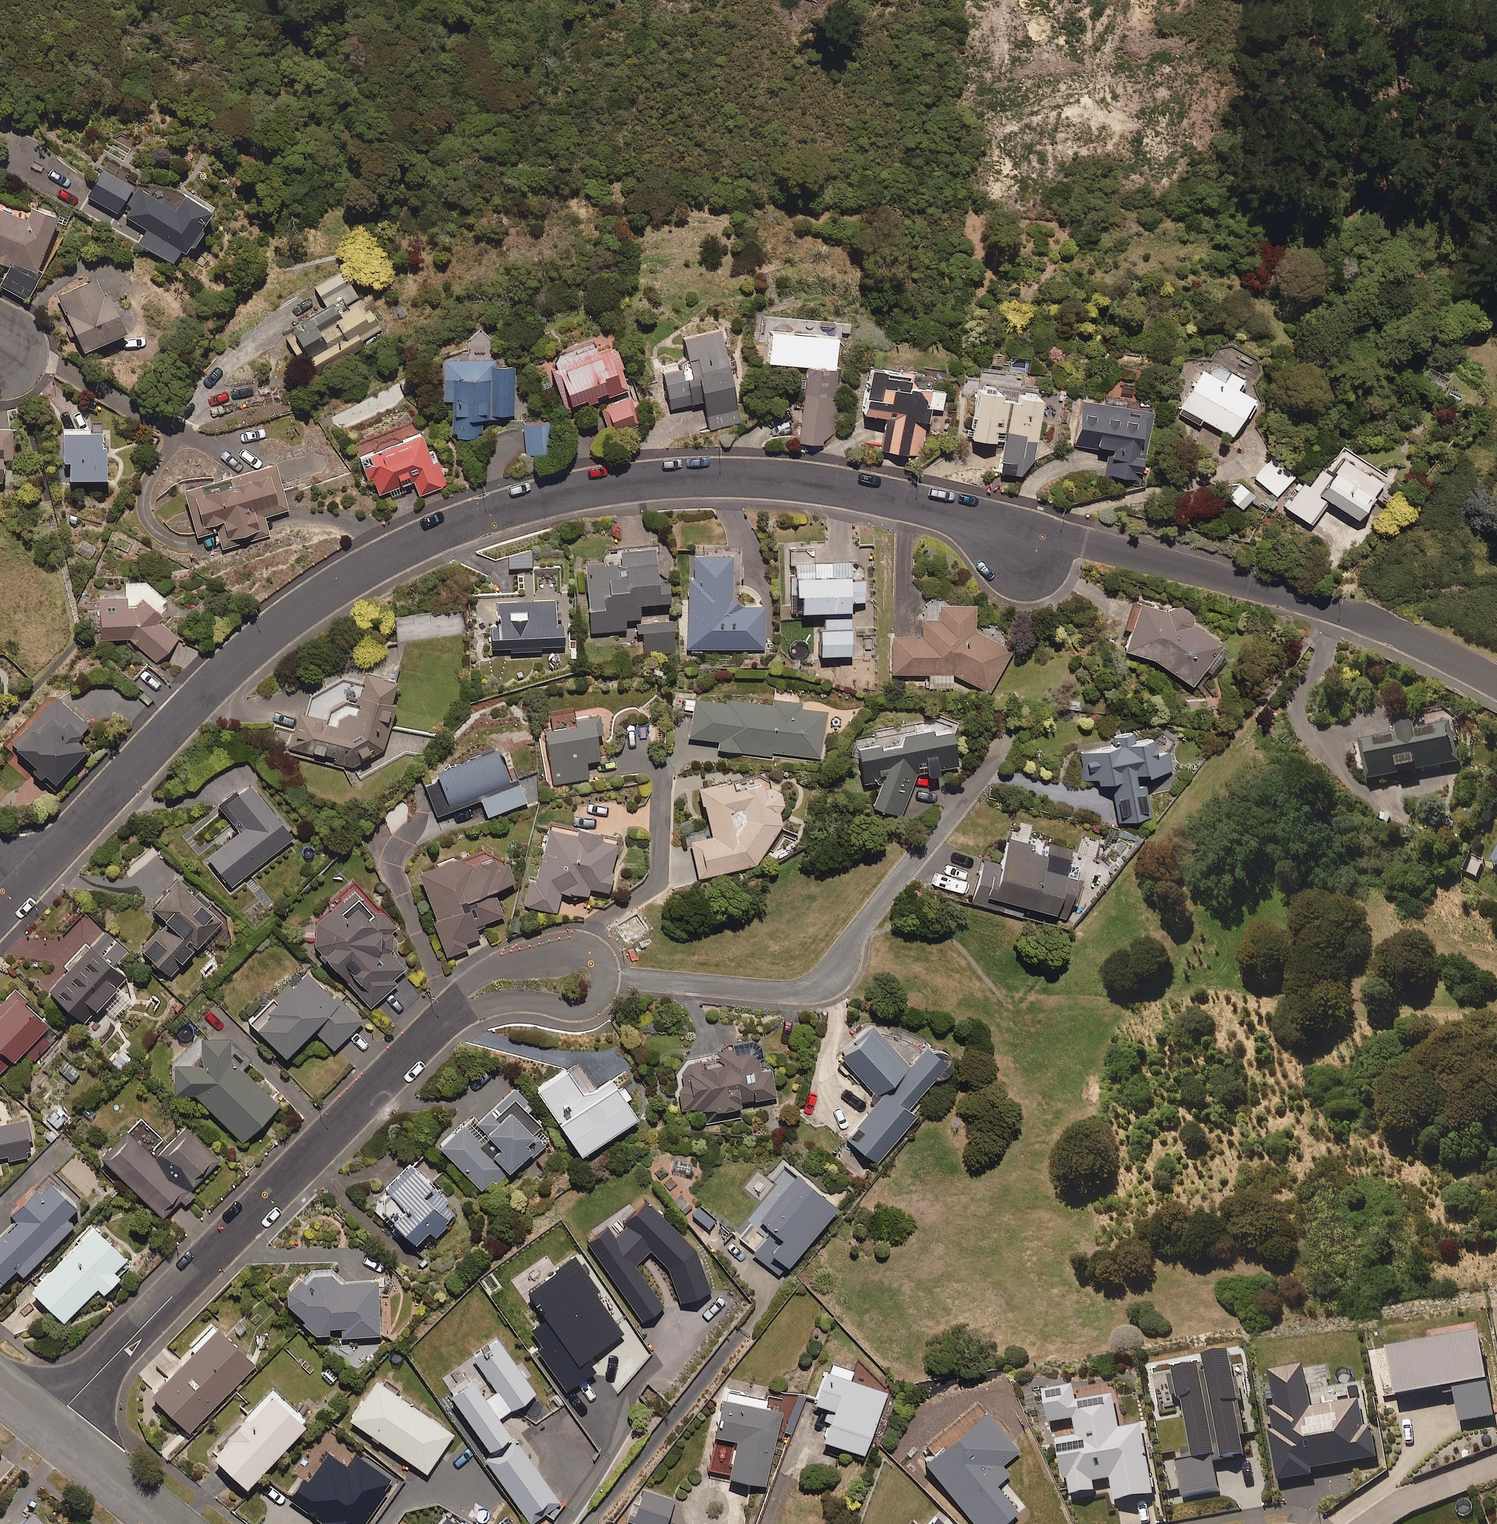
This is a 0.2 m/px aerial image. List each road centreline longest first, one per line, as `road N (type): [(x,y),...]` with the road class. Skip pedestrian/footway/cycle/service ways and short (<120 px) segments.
road 1 (residential): [(18,891),(230,666),(355,573),(491,511),(636,481),(767,478),(958,512),(1024,550),(1081,543),(1364,618),(1496,682)]
road 2 (residential): [(45,1428),(441,1020)]
road 3 (residential): [(607,974),(778,991),(811,987),(982,776)]
road 4 (residential): [(441,1020),(474,977),(533,950),(578,942),(603,956),(607,974)]
road 5 (residential): [(607,974),(592,1000),(576,1006),(513,998),(441,1020)]
road 6 (tertiary): [(45,1428),(165,1523)]

